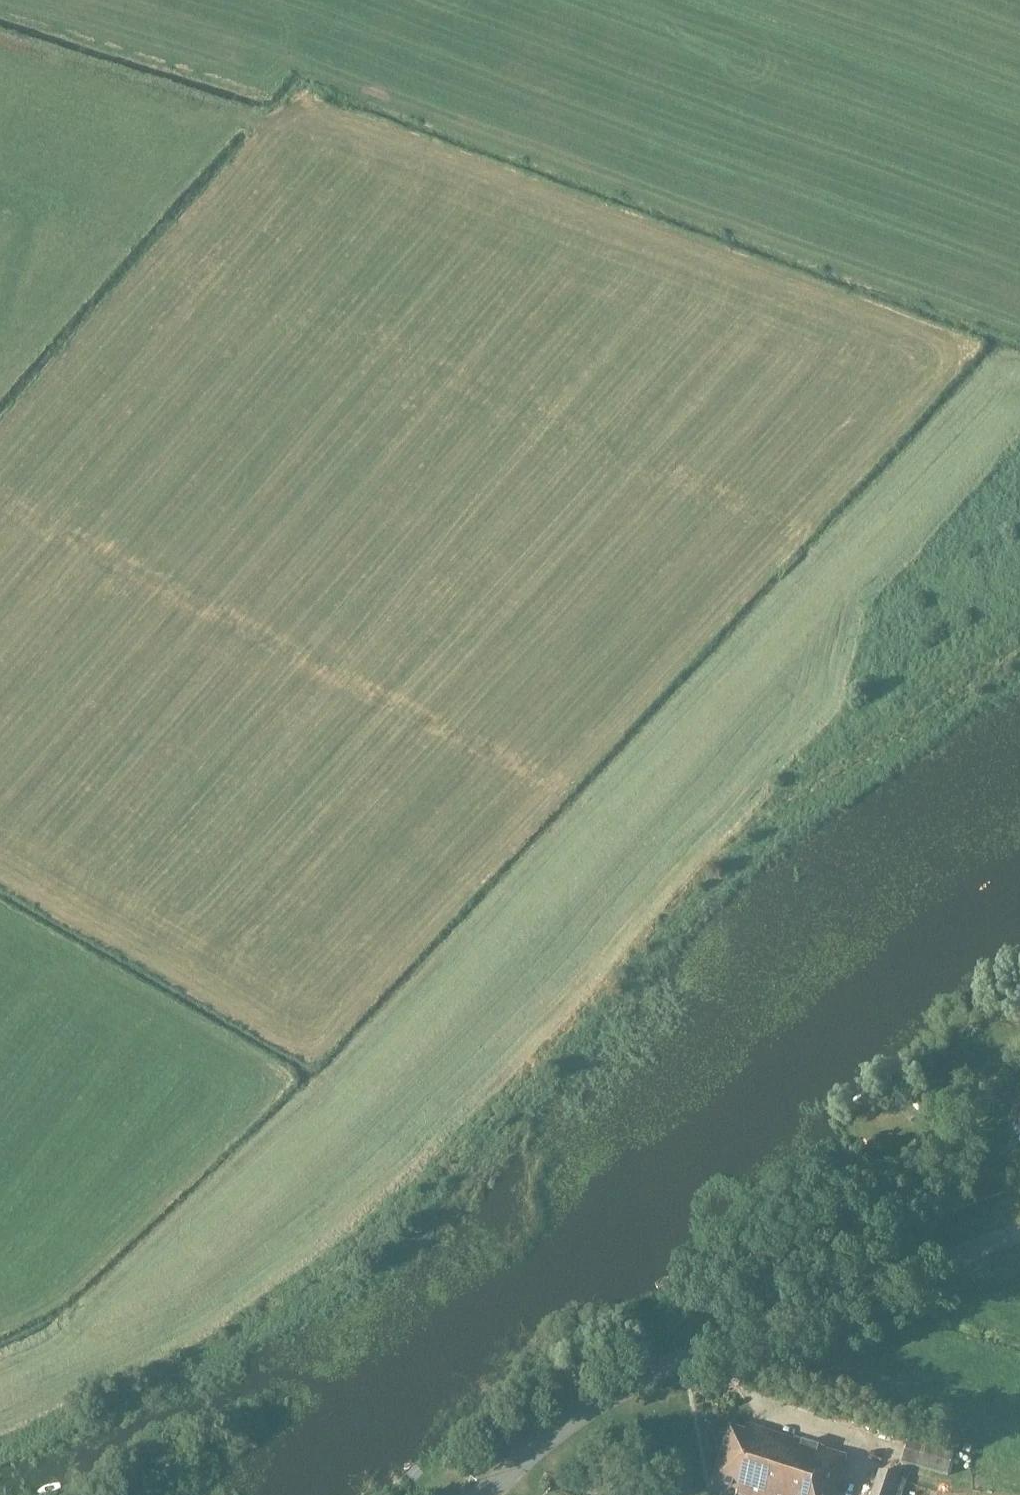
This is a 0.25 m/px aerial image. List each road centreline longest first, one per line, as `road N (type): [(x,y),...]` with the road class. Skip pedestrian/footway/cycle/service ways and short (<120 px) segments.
road 1 (tertiary): [(484,1494),(546,1439),(643,1378),(1019,1233)]

